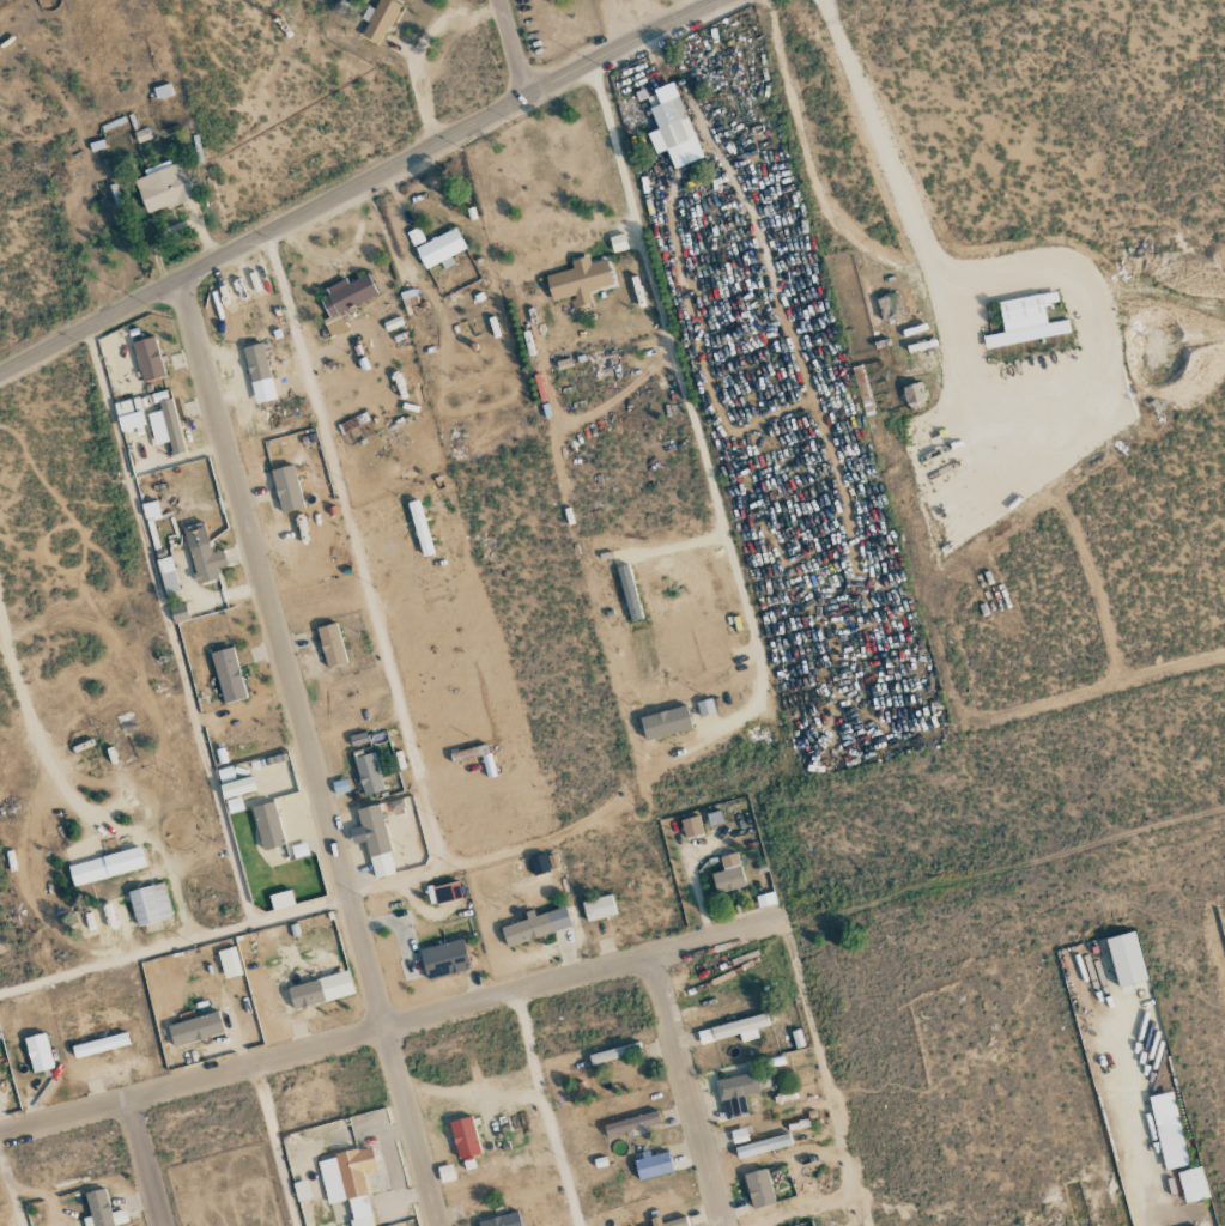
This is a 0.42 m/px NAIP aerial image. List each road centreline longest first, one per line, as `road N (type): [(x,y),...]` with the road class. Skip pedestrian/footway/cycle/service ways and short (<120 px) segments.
road 1 (residential): [(436,1225),(180,279)]
road 2 (residential): [(787,918),(0,1136)]
road 3 (secondary): [(720,0),(0,373)]
road 4 (residential): [(726,1225),(653,955)]
road 5 (residential): [(164,1225),(129,1100)]

